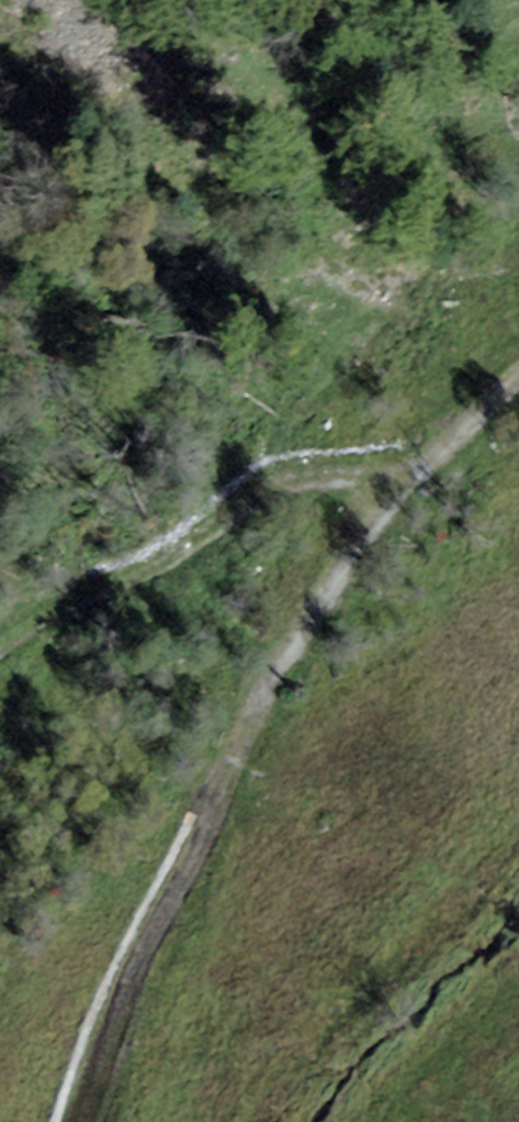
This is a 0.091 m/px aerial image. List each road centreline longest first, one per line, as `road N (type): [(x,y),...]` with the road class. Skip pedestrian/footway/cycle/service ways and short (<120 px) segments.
road 1 (track): [(409,477),(340,562),(271,680),(82,1121)]
road 2 (track): [(409,477),(294,464),(178,552),(0,652)]
road 3 (track): [(518,371),(409,477)]

